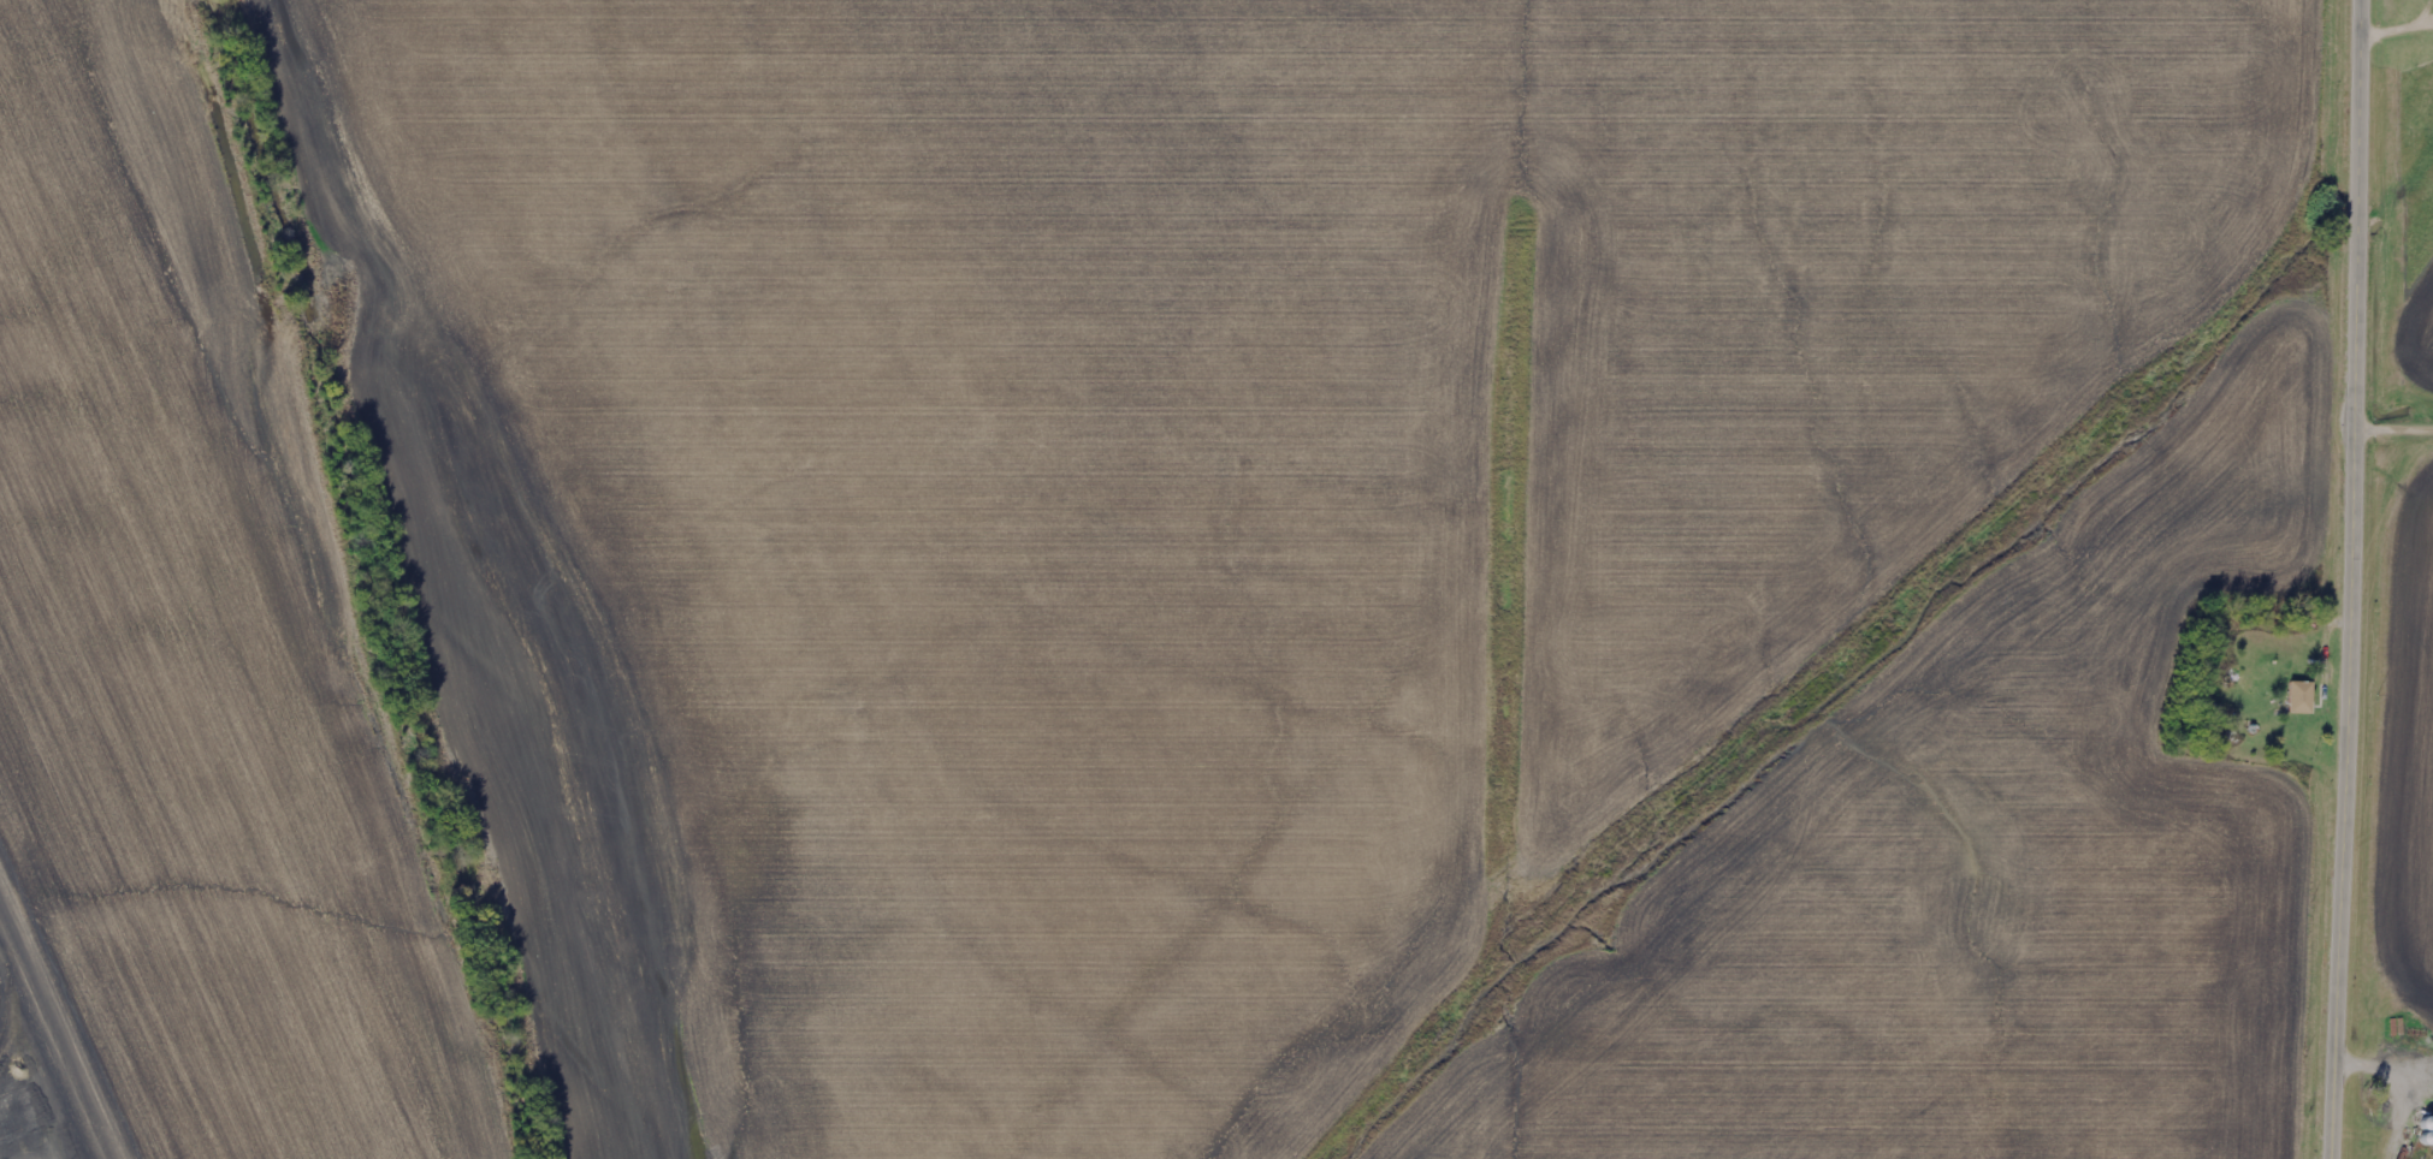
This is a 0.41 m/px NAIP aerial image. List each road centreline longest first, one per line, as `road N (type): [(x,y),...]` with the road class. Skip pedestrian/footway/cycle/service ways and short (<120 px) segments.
road 1 (tertiary): [(2365,0),(2356,614),(2335,1158)]

